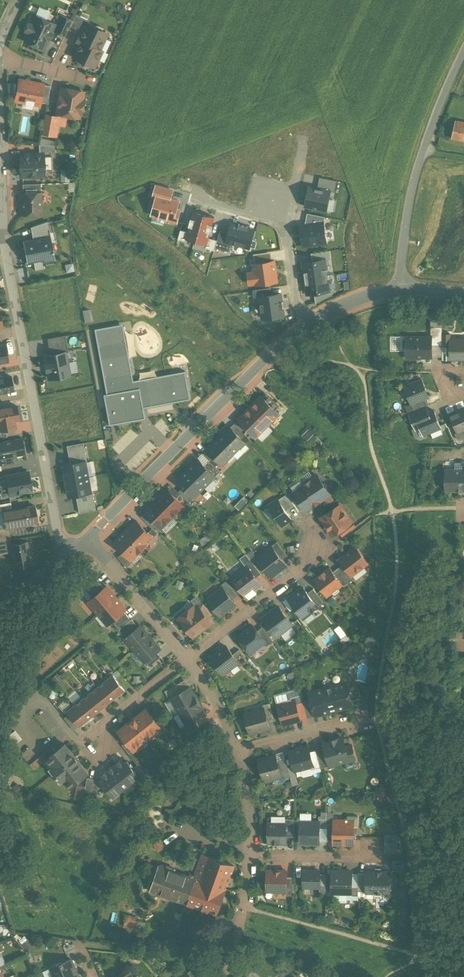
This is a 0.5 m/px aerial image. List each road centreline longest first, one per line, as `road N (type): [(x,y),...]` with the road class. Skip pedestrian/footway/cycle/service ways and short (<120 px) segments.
road 1 (residential): [(67,557),(1,237),(2,170)]
road 2 (residential): [(310,325),(274,348),(87,538)]
road 3 (unclassified): [(463,50),(424,149),(391,292)]
road 4 (residential): [(188,657),(316,550)]
road 5 (residential): [(87,538),(188,657)]
road 6 (residential): [(253,856),(378,856)]
road 7 (residential): [(253,856),(223,976)]
road 8 (residential): [(188,657),(96,737)]

